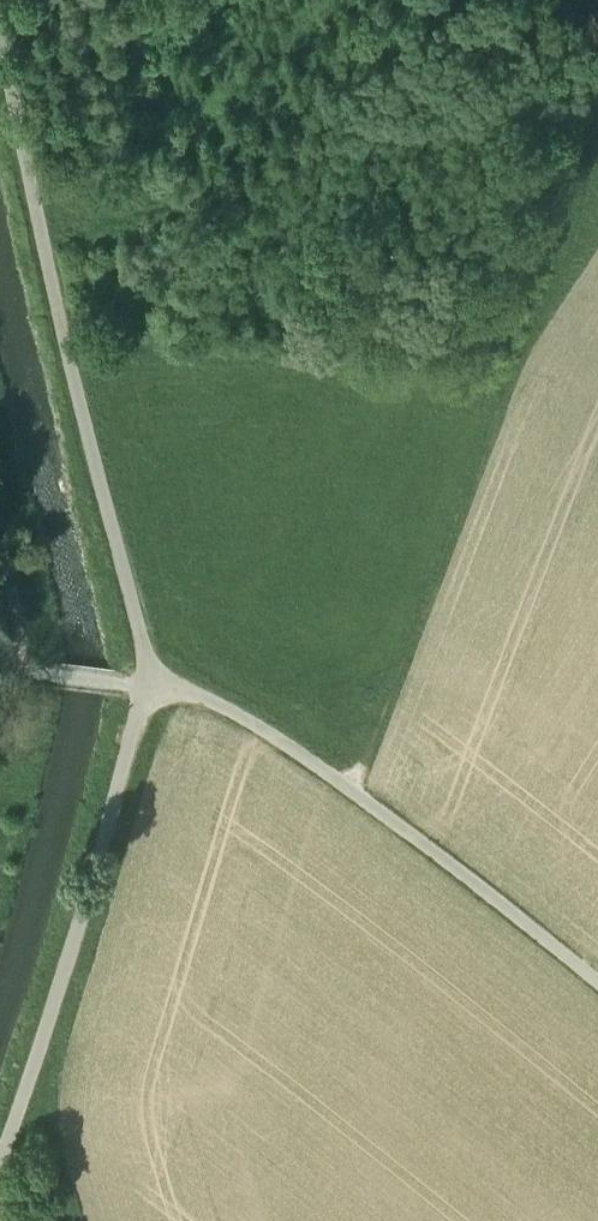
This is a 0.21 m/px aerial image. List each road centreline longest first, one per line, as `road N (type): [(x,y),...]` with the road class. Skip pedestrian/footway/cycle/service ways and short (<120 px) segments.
road 1 (track): [(0,1162),(148,685),(5,0)]
road 2 (track): [(148,685),(190,692),(356,791),(597,990)]
road 3 (track): [(28,678),(0,487)]

